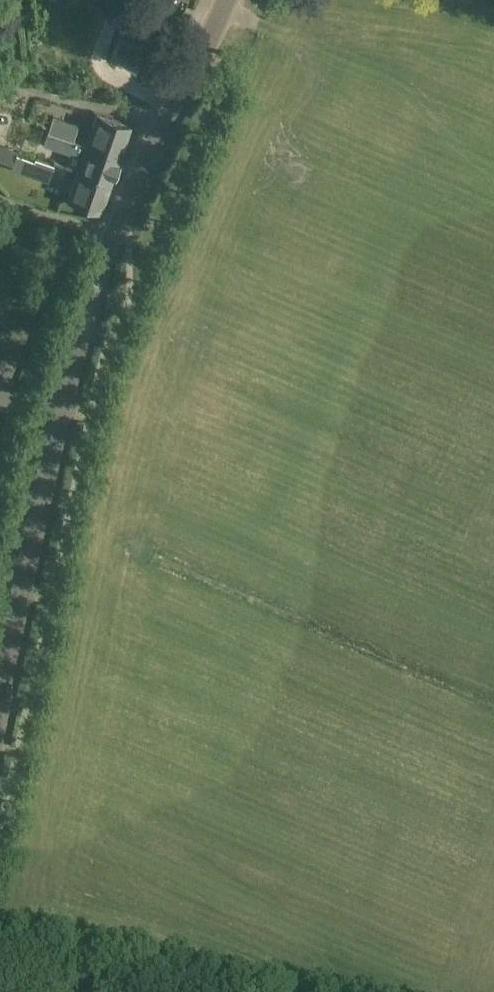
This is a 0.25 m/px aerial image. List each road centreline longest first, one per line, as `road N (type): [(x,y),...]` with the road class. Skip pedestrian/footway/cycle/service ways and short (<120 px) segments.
road 1 (secondary): [(0,702),(79,357),(120,219),(230,0)]

